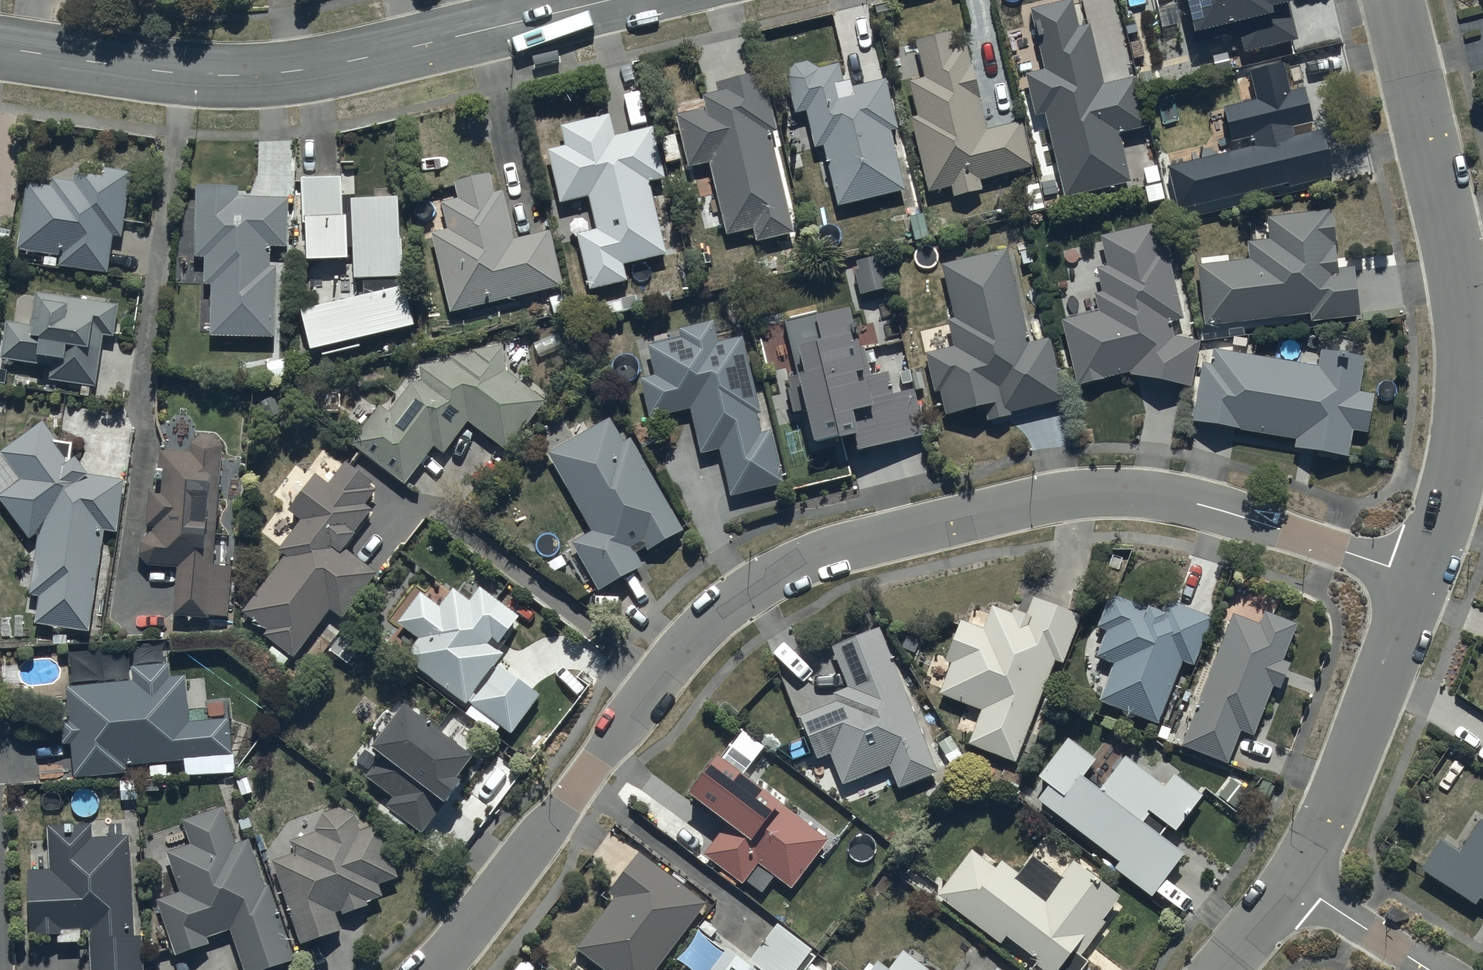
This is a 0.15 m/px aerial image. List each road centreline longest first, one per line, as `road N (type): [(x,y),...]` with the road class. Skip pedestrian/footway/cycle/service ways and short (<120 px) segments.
road 1 (residential): [(438,969),(683,645),(733,598),(800,562),(939,521),(1135,492),(1198,504),(1421,579)]
road 2 (tertiary): [(606,0),(380,55),(239,77),(0,47)]
road 3 (residential): [(1392,0),(1470,349),(1465,431),(1421,579)]
road 4 (residential): [(1421,579),(1332,809),(1294,883)]
road 5 (residential): [(1429,969),(1294,883)]

